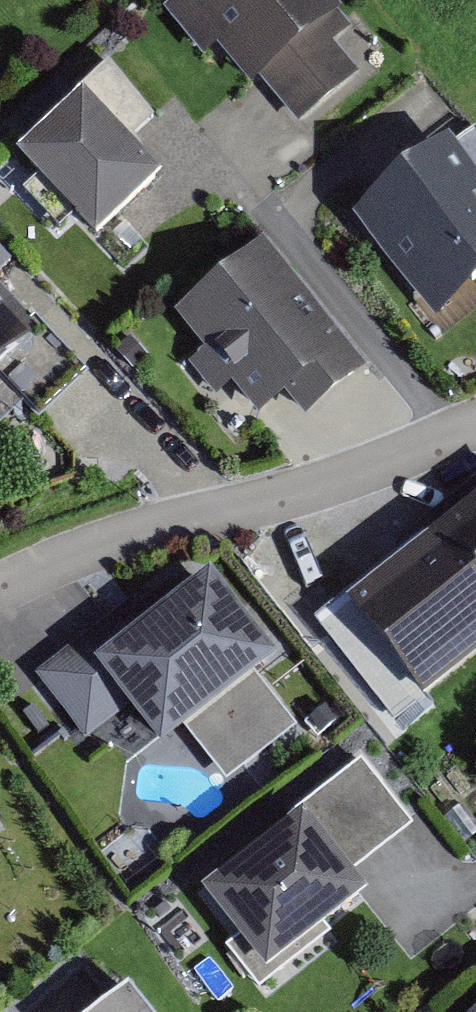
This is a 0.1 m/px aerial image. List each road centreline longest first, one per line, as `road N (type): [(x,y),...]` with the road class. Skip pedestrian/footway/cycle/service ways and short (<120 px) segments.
road 1 (residential): [(475,423),(353,477),(83,553),(0,587)]

